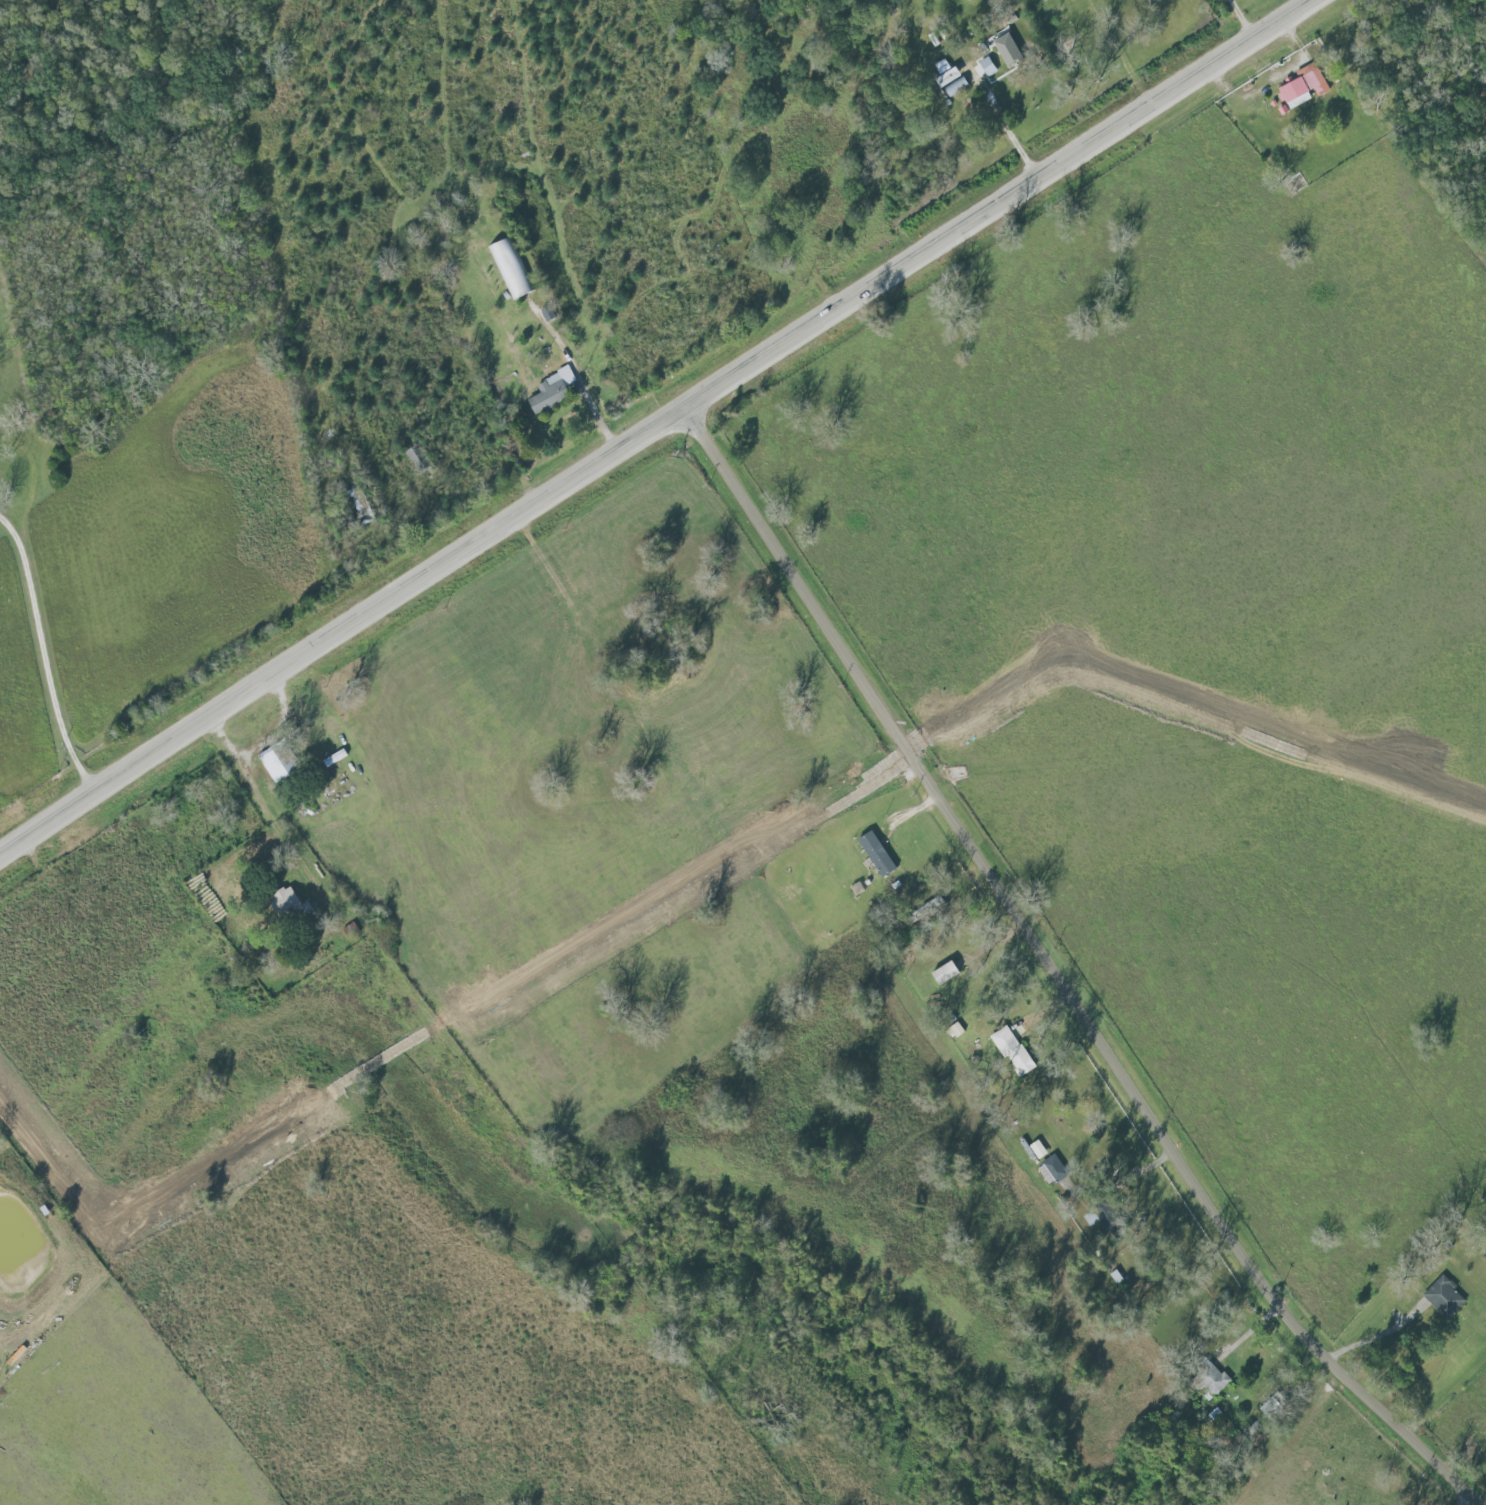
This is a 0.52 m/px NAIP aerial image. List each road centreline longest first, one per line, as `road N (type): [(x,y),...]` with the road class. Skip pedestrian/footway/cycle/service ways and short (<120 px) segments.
road 1 (secondary): [(0,862),(1320,0)]
road 2 (residential): [(1482,1504),(1282,1310),(692,412)]

